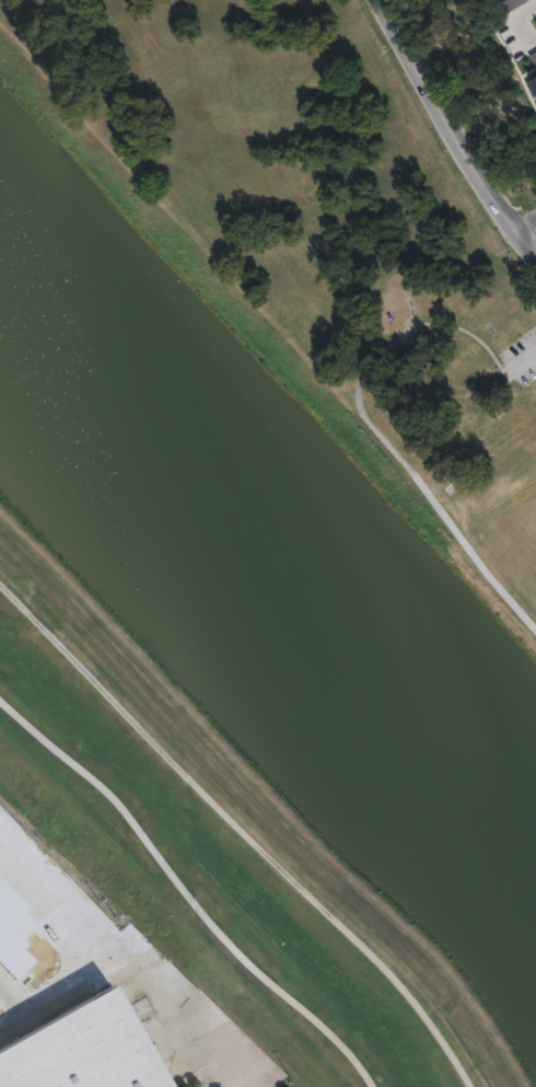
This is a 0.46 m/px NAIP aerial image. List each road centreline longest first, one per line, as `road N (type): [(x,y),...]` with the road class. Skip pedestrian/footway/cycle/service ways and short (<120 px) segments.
road 1 (tertiary): [(535,250),(498,201),(380,0)]

